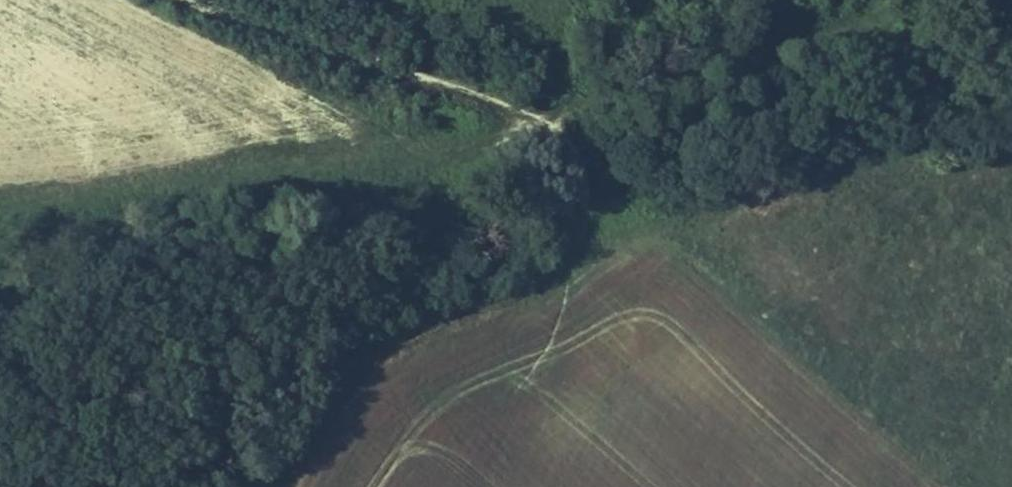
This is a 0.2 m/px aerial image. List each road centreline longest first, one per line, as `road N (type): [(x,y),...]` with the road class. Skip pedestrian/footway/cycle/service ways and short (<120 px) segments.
road 1 (track): [(225,486),(251,395),(289,327),(415,250),(517,226),(593,193)]
road 2 (track): [(289,486),(359,375),(420,335),(560,268),(593,193)]
road 3 (track): [(555,120),(930,0)]
road 4 (track): [(209,0),(520,115),(555,120)]

